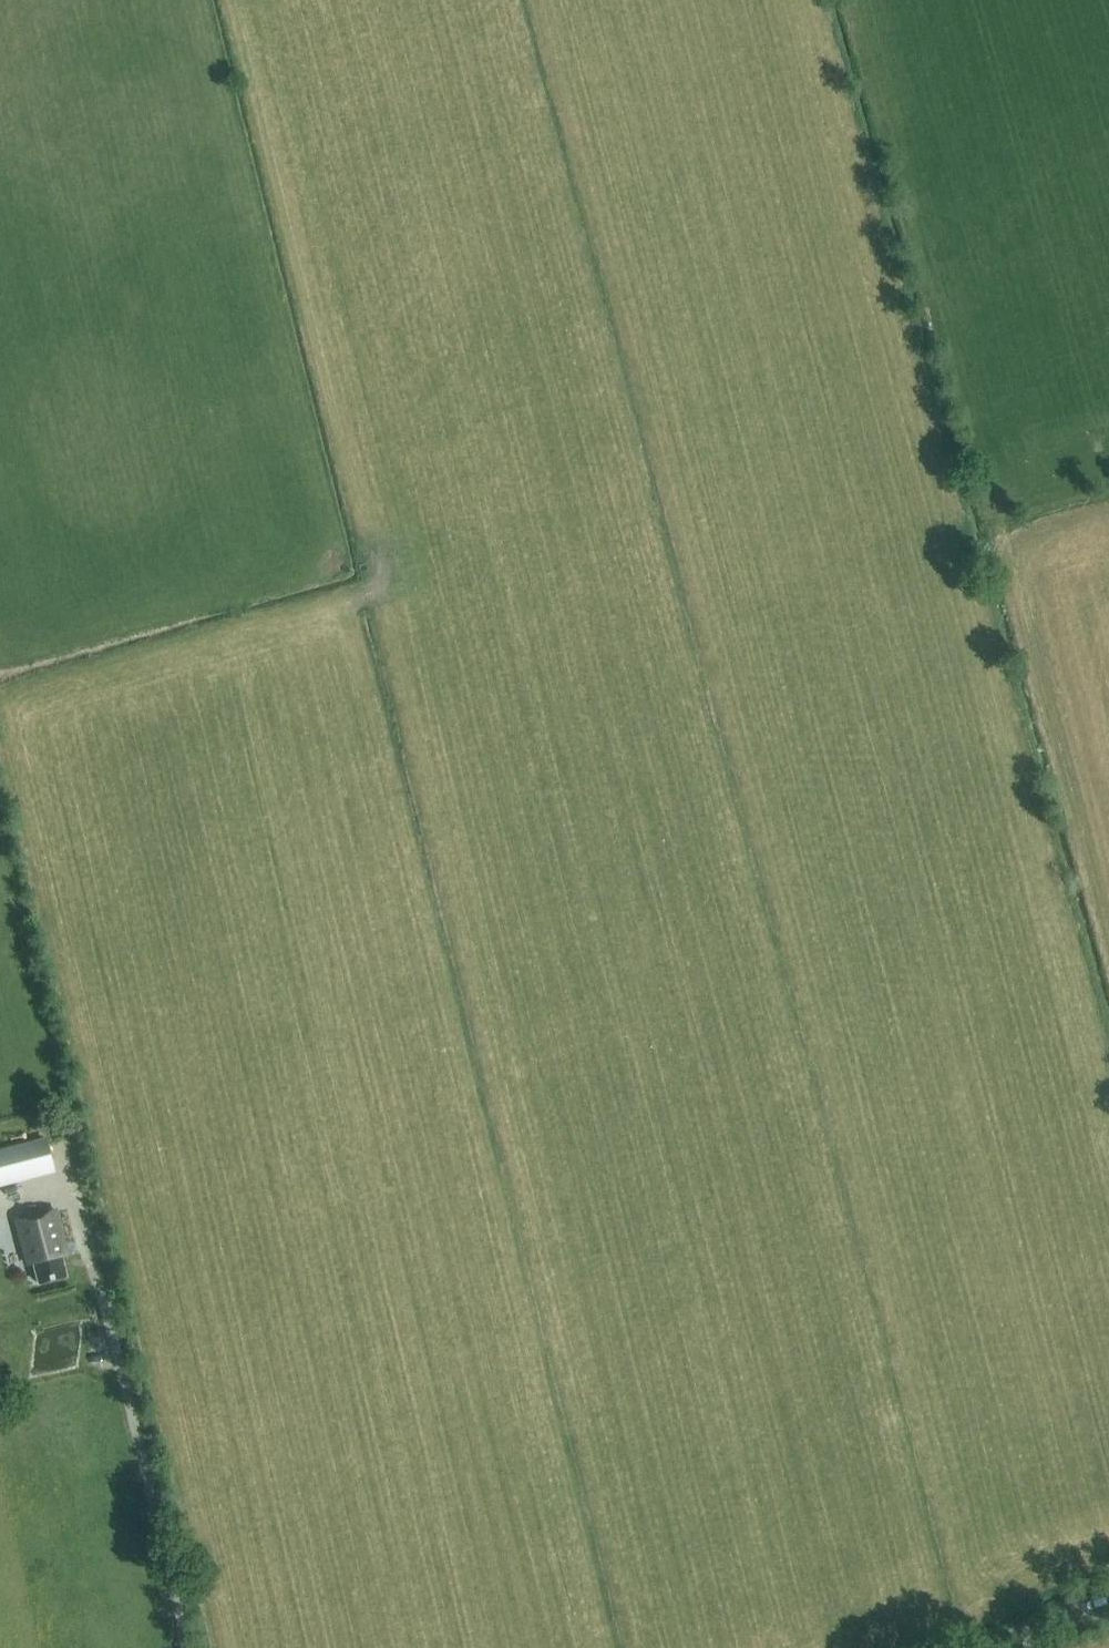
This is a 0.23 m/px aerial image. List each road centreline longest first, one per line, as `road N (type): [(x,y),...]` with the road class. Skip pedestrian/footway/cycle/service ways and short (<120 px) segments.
road 1 (track): [(993,495),(1108,935)]

